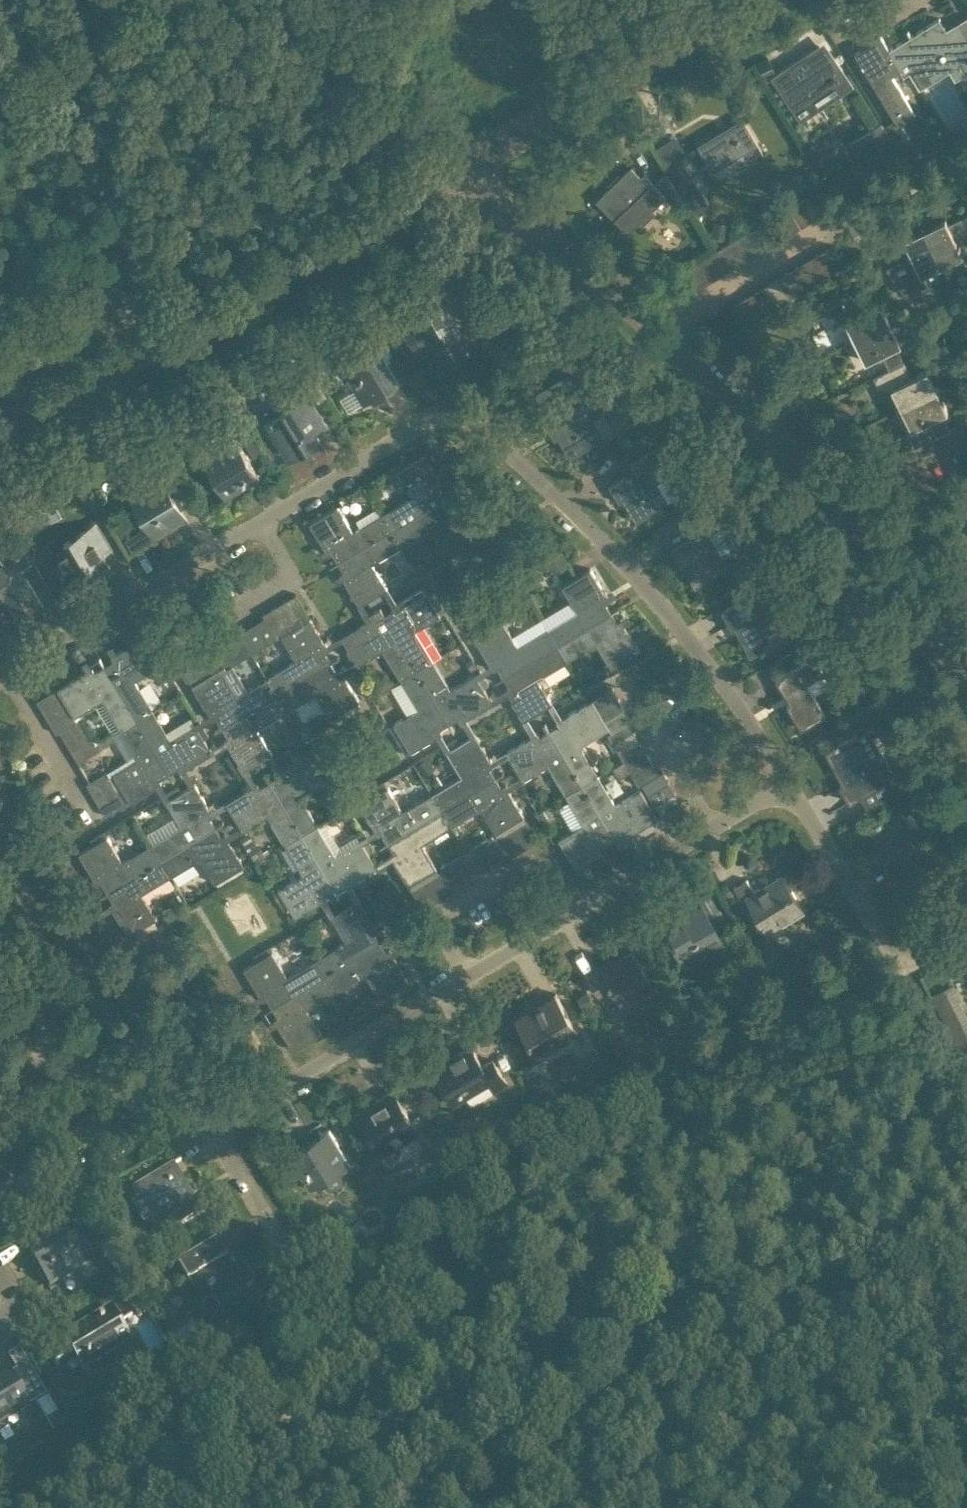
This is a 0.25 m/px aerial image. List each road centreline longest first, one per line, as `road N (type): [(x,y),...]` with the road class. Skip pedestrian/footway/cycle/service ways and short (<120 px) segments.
road 1 (residential): [(790,784),(718,671),(633,571),(474,424),(434,420),(262,520)]
road 2 (unclassified): [(0,439),(442,168),(475,167)]
road 3 (unclassified): [(966,680),(928,620),(768,425),(660,329)]
road 4 (unclassified): [(475,167),(493,144),(735,0)]
road 5 (residential): [(210,1130),(468,976)]
road 6 (residential): [(262,520),(8,673)]
road 7 (residential): [(468,976),(714,829)]
road 8 (residential): [(966,939),(904,965),(790,784)]
road 9 (residential): [(56,1054),(0,794)]
road 10 (unclassified): [(660,329),(482,194),(475,167)]
road 11 (residential): [(262,520),(298,581),(177,652)]
road 12 (residential): [(542,849),(434,916),(468,976)]
road 13 (residential): [(660,329),(826,230)]
road 14 (residential): [(210,1130),(56,1054)]
road 15 (residential): [(714,829),(621,686)]
road 16 (residential): [(8,673),(93,817)]
road 17 (residential): [(296,1265),(210,1130)]

